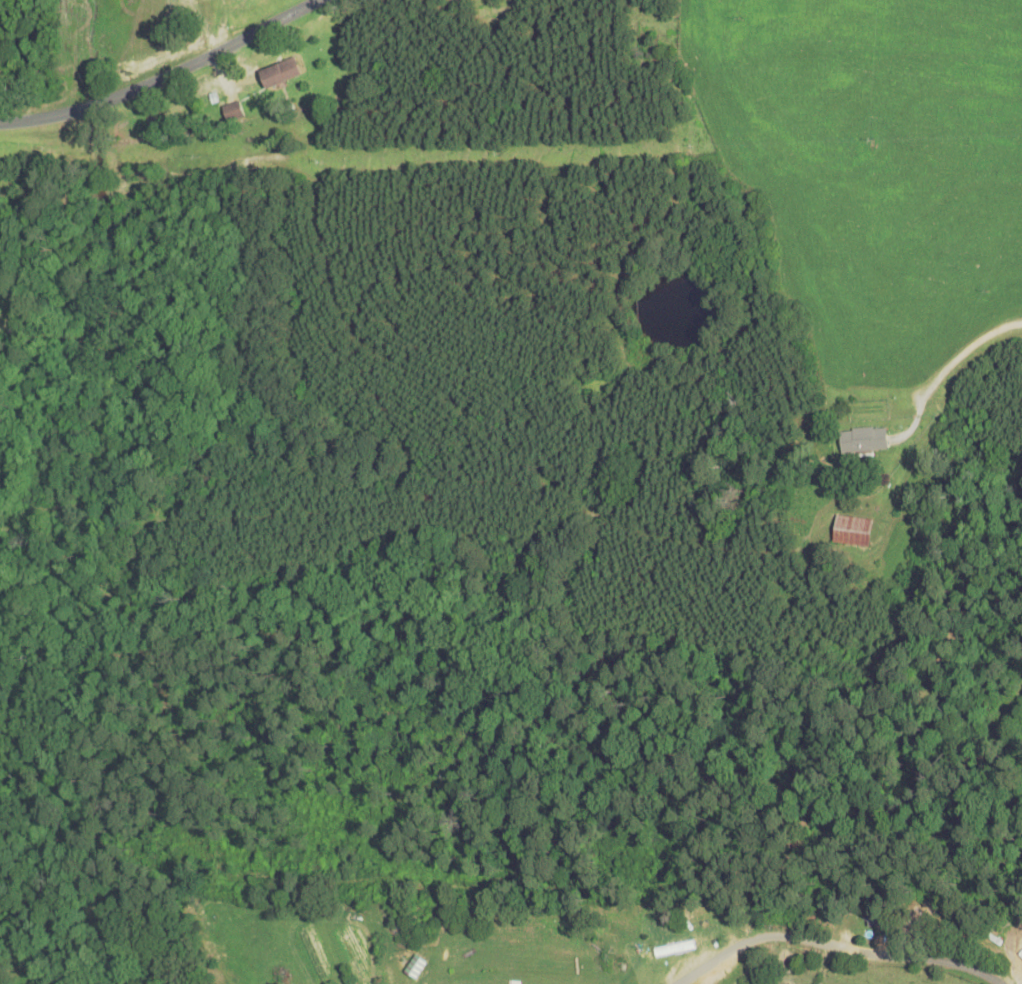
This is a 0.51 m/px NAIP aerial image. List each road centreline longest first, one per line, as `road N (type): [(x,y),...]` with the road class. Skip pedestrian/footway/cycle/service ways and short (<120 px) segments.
road 1 (tertiary): [(314,0),(113,98),(0,123)]

